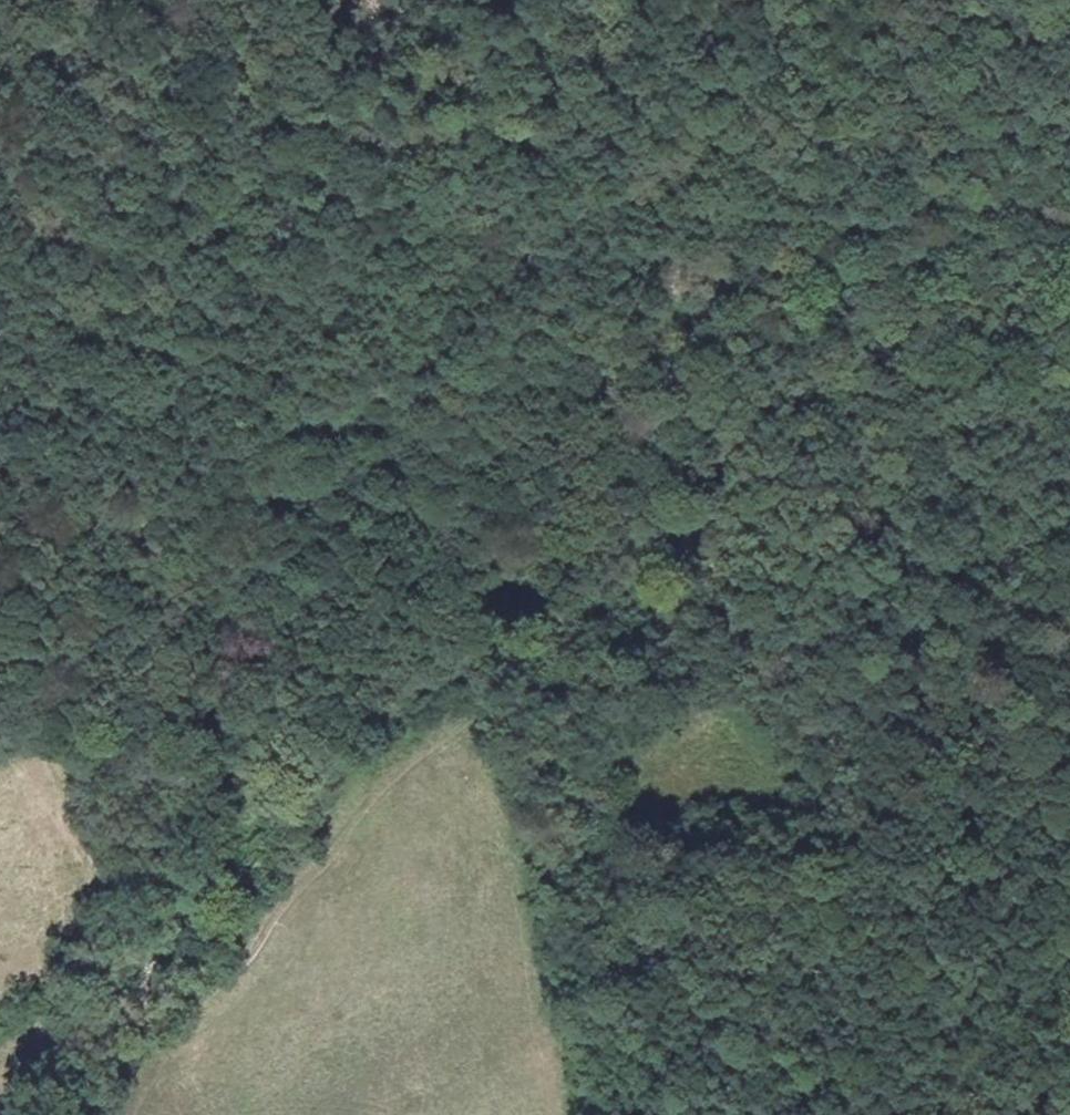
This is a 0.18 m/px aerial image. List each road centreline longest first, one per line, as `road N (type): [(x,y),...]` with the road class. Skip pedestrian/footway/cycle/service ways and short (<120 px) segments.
road 1 (track): [(1069,357),(937,401),(818,475),(371,686),(190,889),(72,1114)]
road 2 (track): [(936,1114),(1033,976),(1069,949)]

